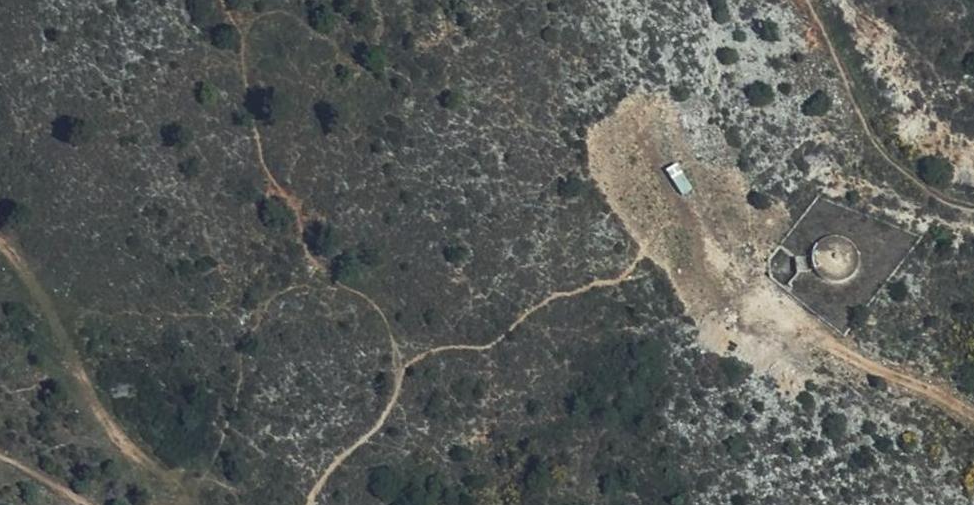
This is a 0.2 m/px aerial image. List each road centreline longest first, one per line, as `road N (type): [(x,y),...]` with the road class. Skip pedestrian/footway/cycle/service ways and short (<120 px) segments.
road 1 (track): [(973,414),(747,303),(682,219),(630,118)]

